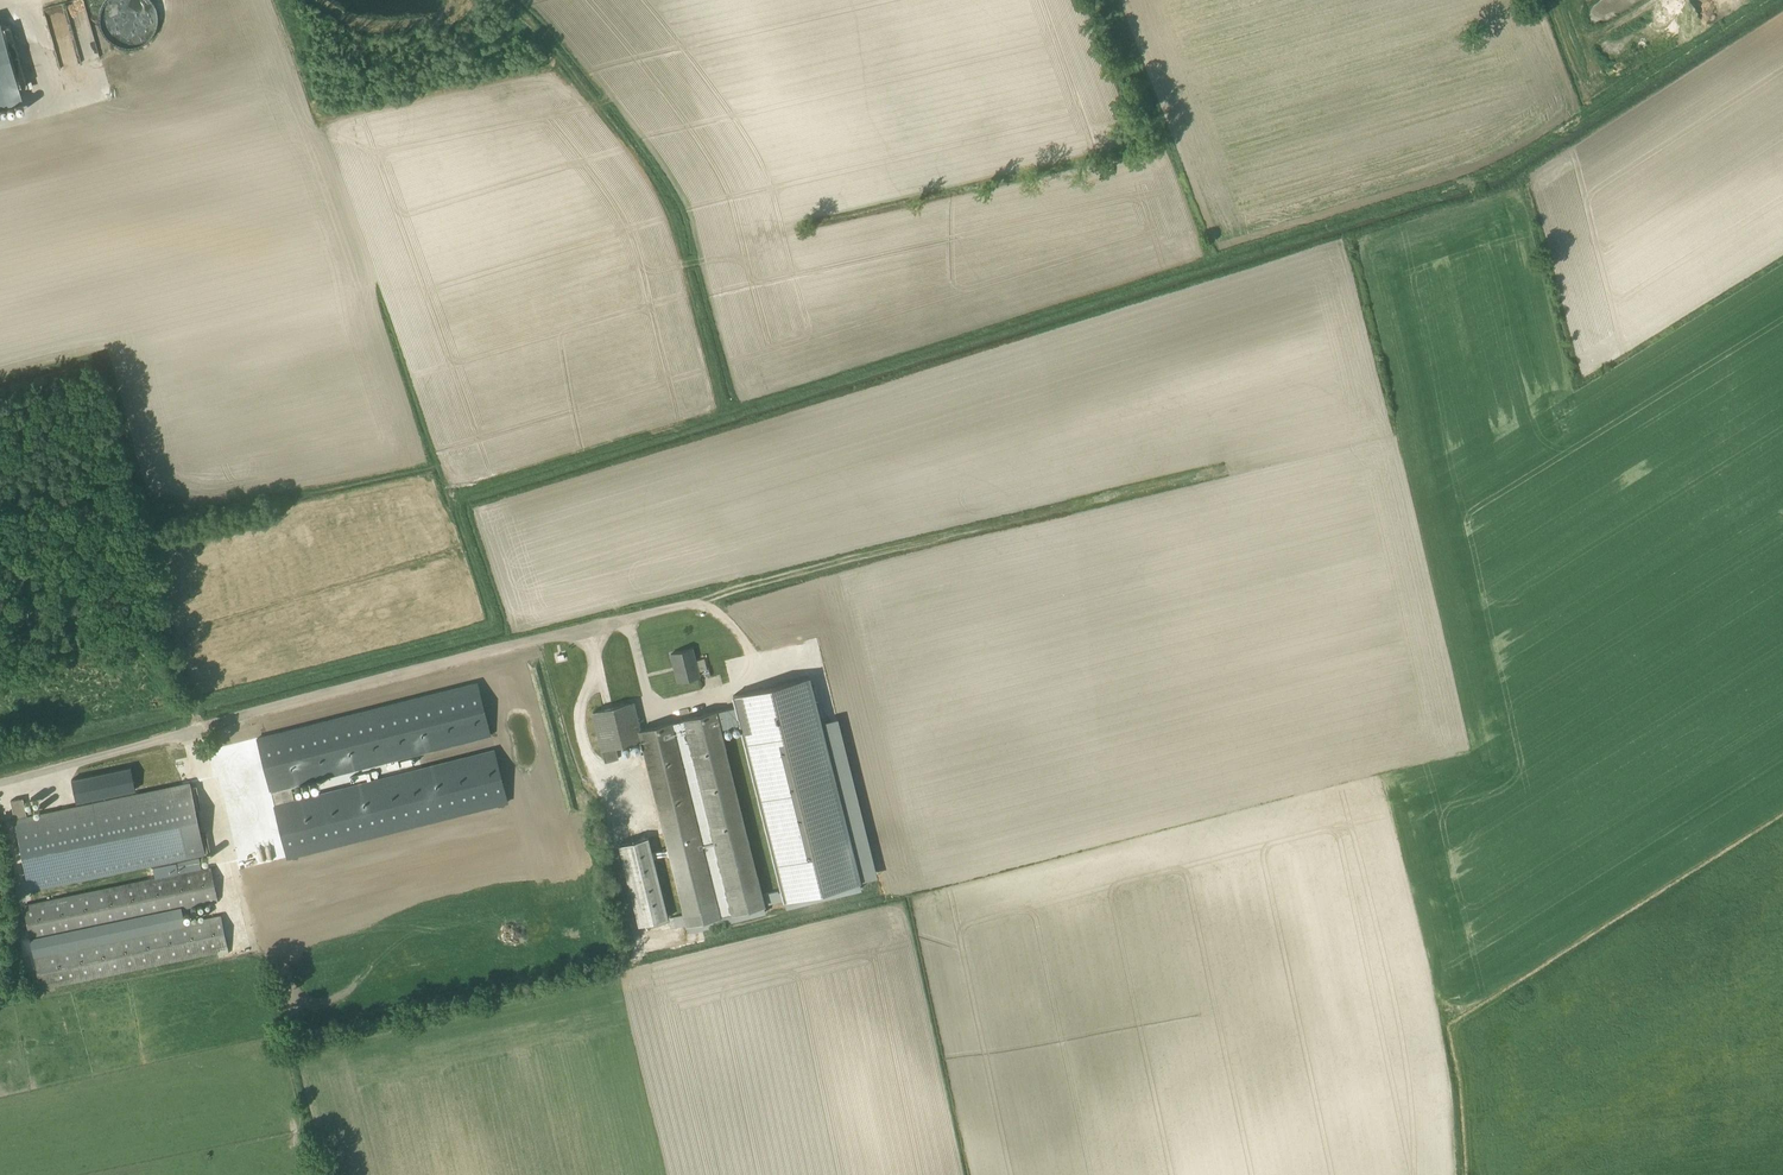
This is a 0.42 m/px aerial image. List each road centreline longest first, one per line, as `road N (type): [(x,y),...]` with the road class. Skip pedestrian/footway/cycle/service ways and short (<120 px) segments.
road 1 (unclassified): [(0,782),(566,636)]
road 2 (track): [(1107,0),(1154,129)]
road 3 (track): [(694,603),(566,636)]

